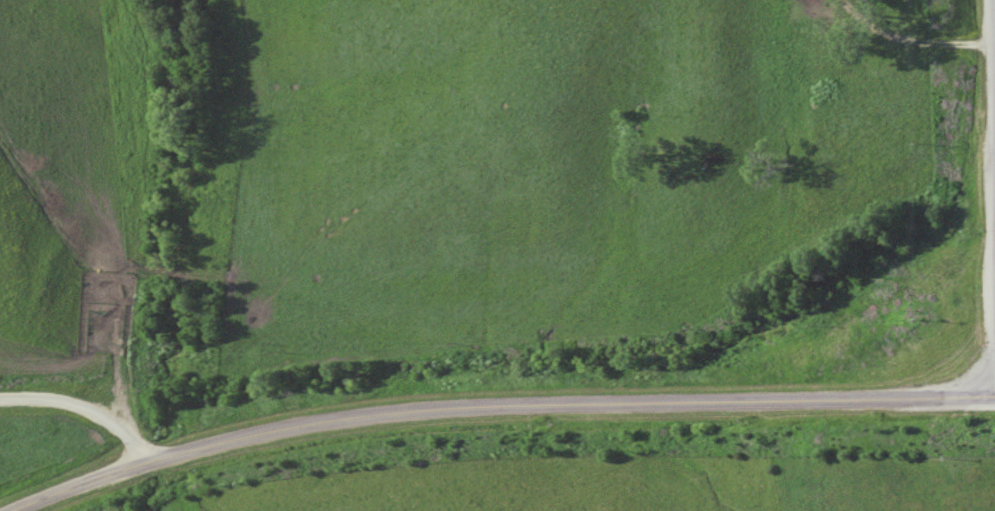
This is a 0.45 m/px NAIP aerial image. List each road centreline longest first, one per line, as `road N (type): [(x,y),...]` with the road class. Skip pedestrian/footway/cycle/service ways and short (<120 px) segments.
road 1 (tertiary): [(12,510),(151,460),(308,421),(560,405),(994,397)]
road 2 (residential): [(0,399),(103,413),(124,422),(151,460)]

